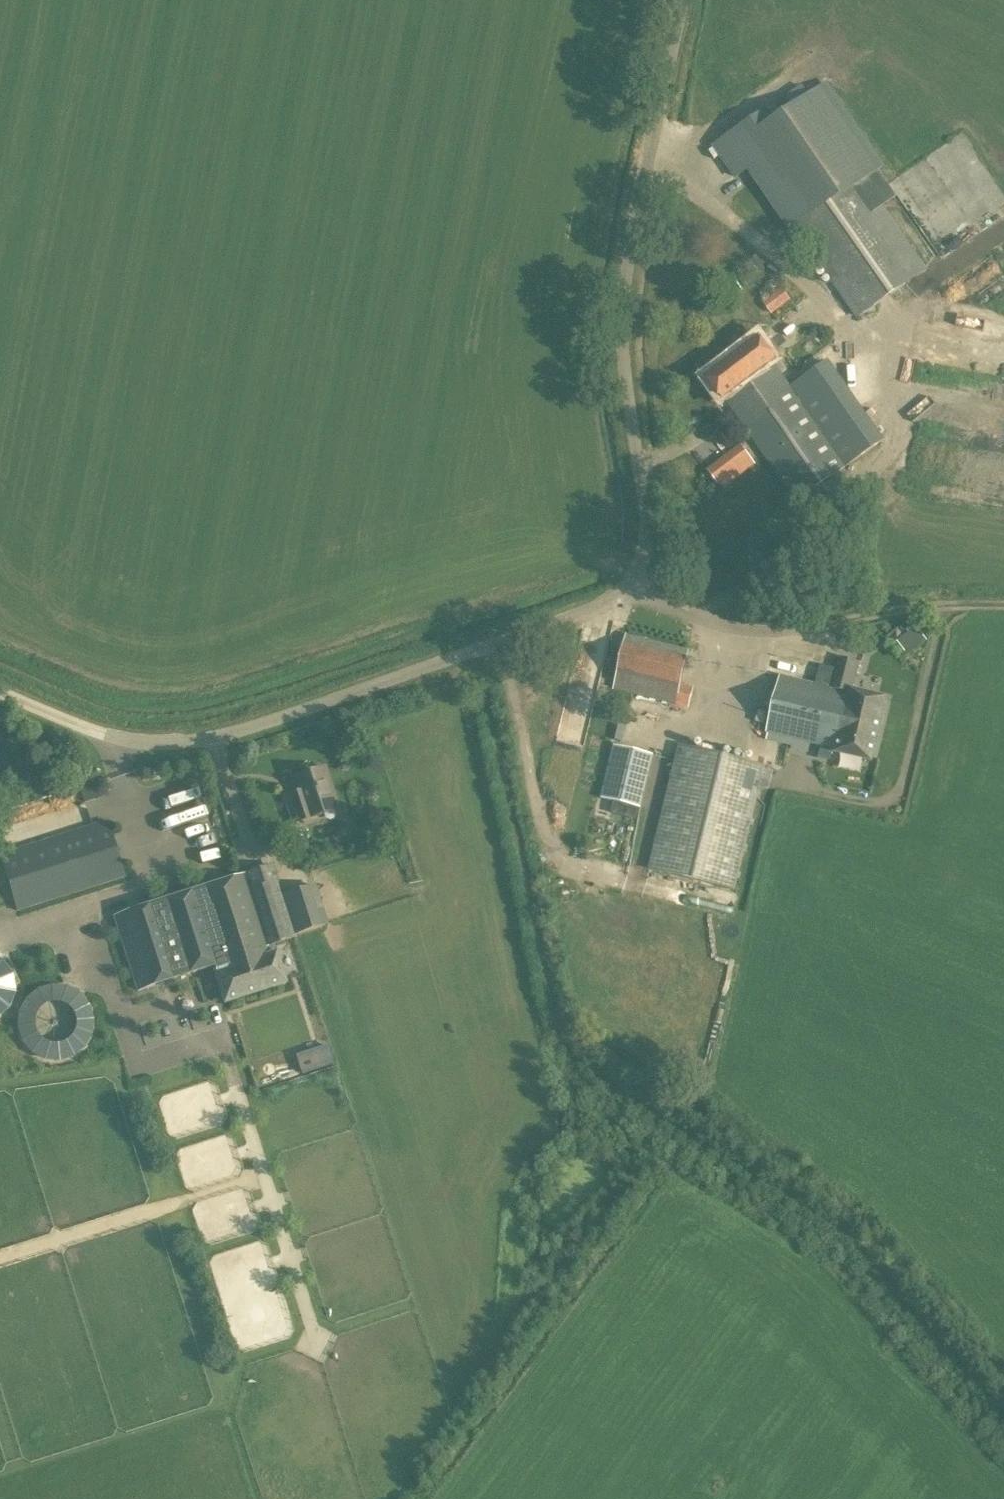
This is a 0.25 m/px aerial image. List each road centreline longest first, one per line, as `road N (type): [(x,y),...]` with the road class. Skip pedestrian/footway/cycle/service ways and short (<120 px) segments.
road 1 (unclassified): [(628,589),(646,530),(623,347),(624,291),(686,0)]
road 2 (unclassified): [(104,734),(149,743),(245,729),(628,589)]
road 3 (unclassified): [(841,621),(737,628),(628,589)]
road 4 (track): [(1003,606),(841,621)]

